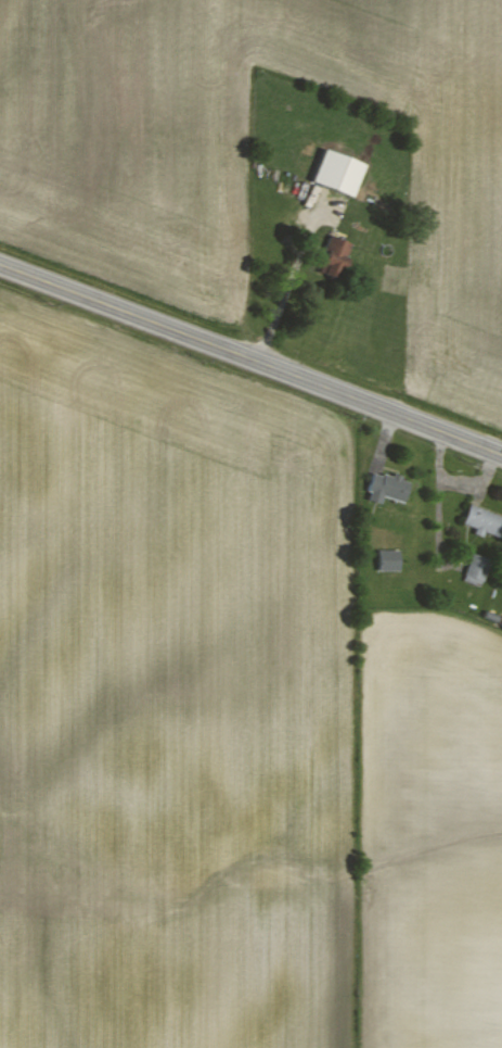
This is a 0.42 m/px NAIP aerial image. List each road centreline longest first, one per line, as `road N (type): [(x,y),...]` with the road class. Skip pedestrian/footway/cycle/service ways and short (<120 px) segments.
road 1 (primary): [(501,454),(0,264)]

